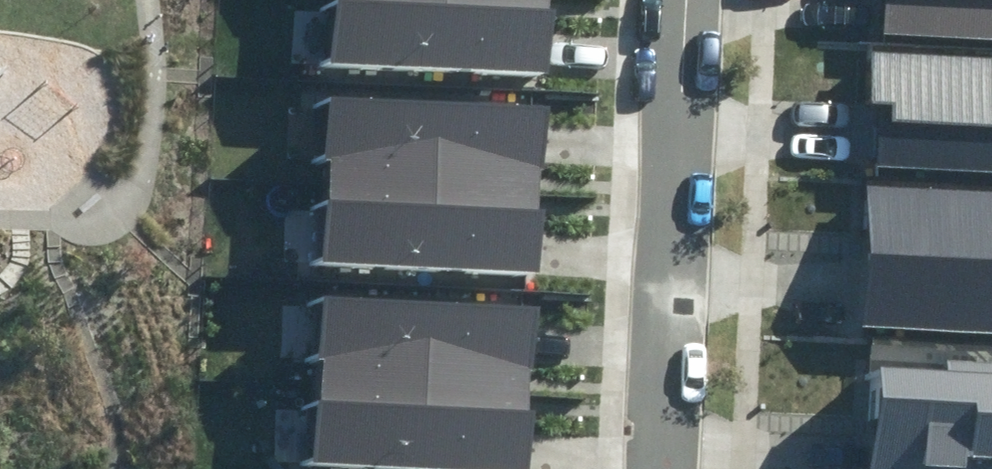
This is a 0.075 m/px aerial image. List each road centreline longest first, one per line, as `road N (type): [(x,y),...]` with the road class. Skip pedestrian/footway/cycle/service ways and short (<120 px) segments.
road 1 (residential): [(690,0),(668,468)]

